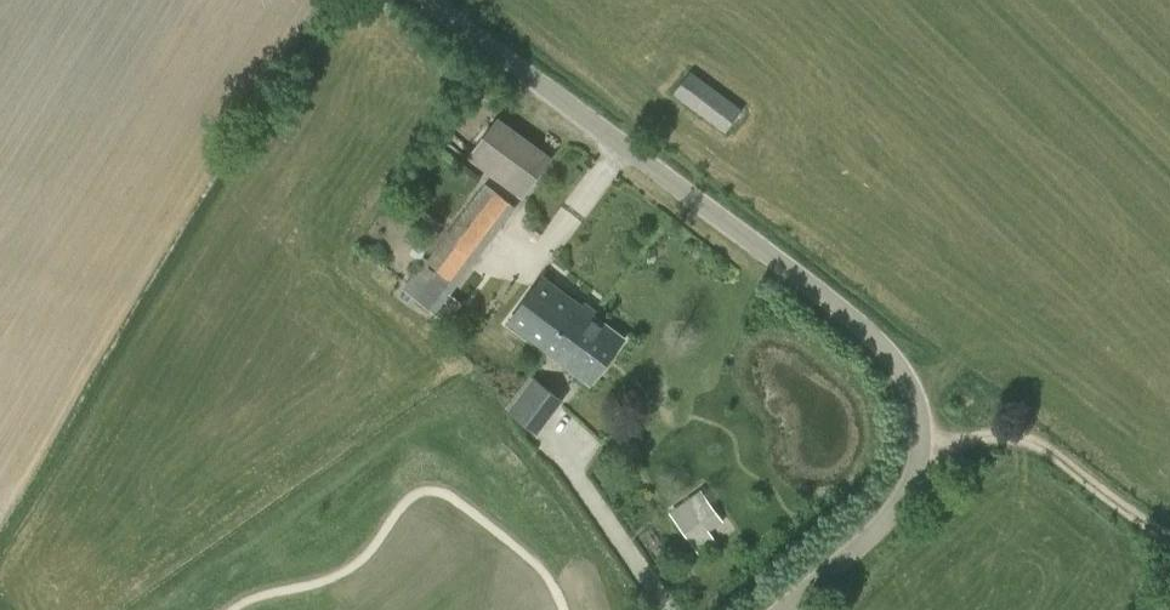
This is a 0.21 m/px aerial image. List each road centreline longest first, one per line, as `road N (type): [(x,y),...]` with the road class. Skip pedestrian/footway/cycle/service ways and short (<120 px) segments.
road 1 (unclassified): [(784,609),(890,522),(922,450),(915,392),(887,343),(433,0)]
road 2 (track): [(1169,538),(1032,442),(993,435),(922,450)]

